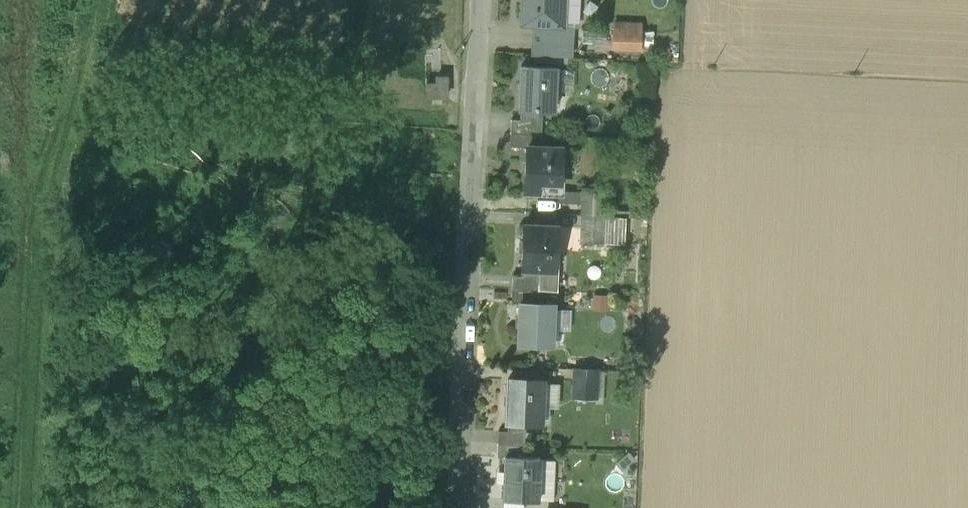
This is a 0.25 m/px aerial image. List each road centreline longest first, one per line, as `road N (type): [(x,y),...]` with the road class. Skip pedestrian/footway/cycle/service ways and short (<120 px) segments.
road 1 (residential): [(462,507),(465,271),(483,0)]

